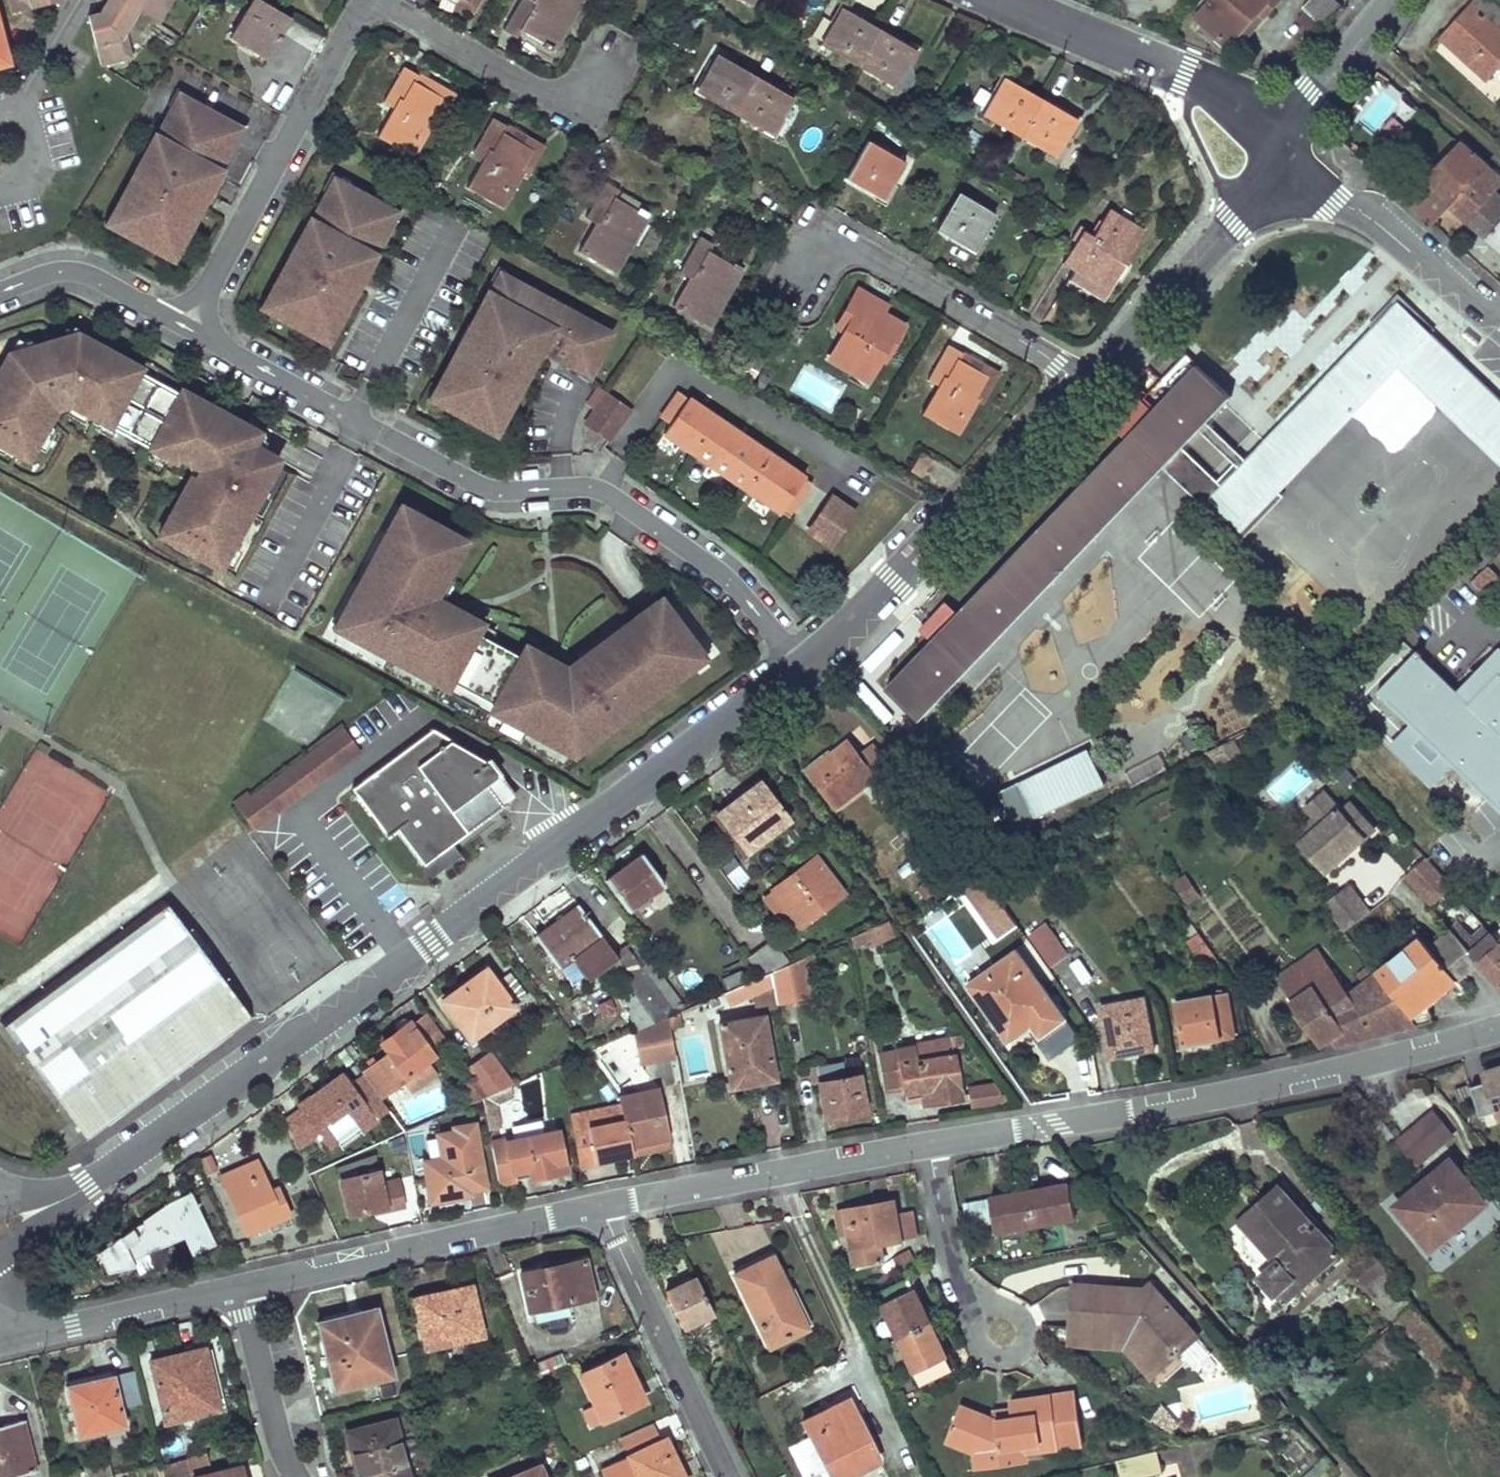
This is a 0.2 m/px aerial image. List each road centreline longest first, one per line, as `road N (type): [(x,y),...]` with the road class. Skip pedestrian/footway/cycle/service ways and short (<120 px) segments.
road 1 (tertiary): [(802,663),(337,1017),(64,1196)]
road 2 (residential): [(802,663),(727,577),(608,492),(499,492),(459,478),(185,328)]
road 3 (tertiary): [(1280,164),(1161,307),(888,590),(802,663)]
road 4 (residential): [(932,1146),(1422,1051),(1499,1028)]
road 5 (residential): [(185,328),(366,0)]
road 6 (residential): [(242,1287),(604,1207)]
road 7 (residential): [(604,1207),(932,1146)]
road 8 (tertiary): [(1005,0),(1183,81),(1280,164)]
road 9 (residential): [(604,1207),(728,1476)]
road 10 (tertiary): [(1280,164),(1372,219),(1499,324)]
road 11 (residential): [(45,1333),(242,1287)]
road 12 (residential): [(185,328),(89,276),(62,271),(0,290)]
road 13 (tertiary): [(1394,0),(1280,164)]
road 14 (residential): [(242,1287),(292,1476)]
road 15 (residential): [(999,1325),(961,1276),(932,1146)]
road 16 (residential): [(79,0),(11,115)]

